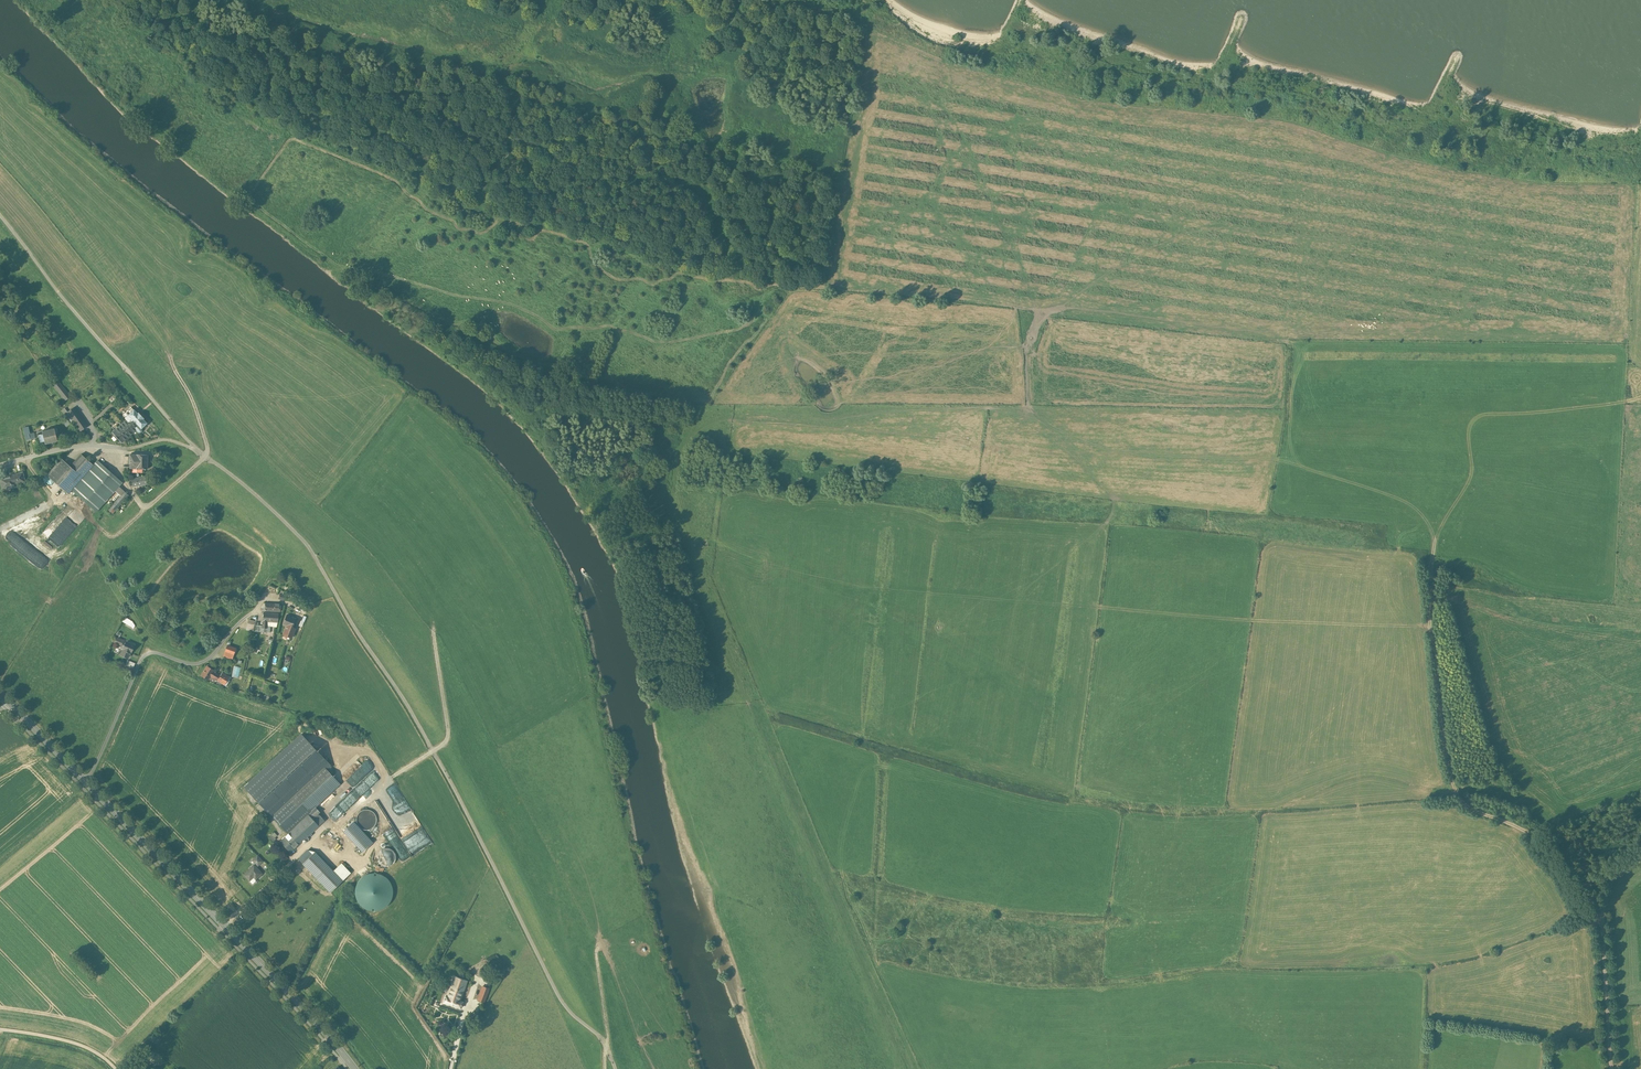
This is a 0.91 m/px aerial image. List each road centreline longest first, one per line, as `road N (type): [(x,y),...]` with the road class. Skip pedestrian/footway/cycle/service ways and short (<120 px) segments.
road 1 (track): [(1601,922),(1535,835),(1476,809),(1450,773),(1434,675),(1430,526),(1405,501),(1301,464),(1287,451),(1295,350),(1253,333),(1058,309),(1039,321),(1025,349),(1026,408)]
road 2 (secondary): [(87,783),(354,1068)]
road 3 (residential): [(308,610),(267,597),(204,667),(144,656),(87,783)]
road 4 (track): [(98,525),(118,534),(208,450),(194,400),(168,350)]
road 5 (track): [(1640,860),(1604,898),(1611,1068)]
road 6 (track): [(436,637),(448,737),(394,777)]
road 7 (residential): [(0,464),(85,444),(125,447)]
road 8 (unclassified): [(115,1068),(85,1046),(0,1028)]
road 9 (track): [(599,946),(606,1068)]

